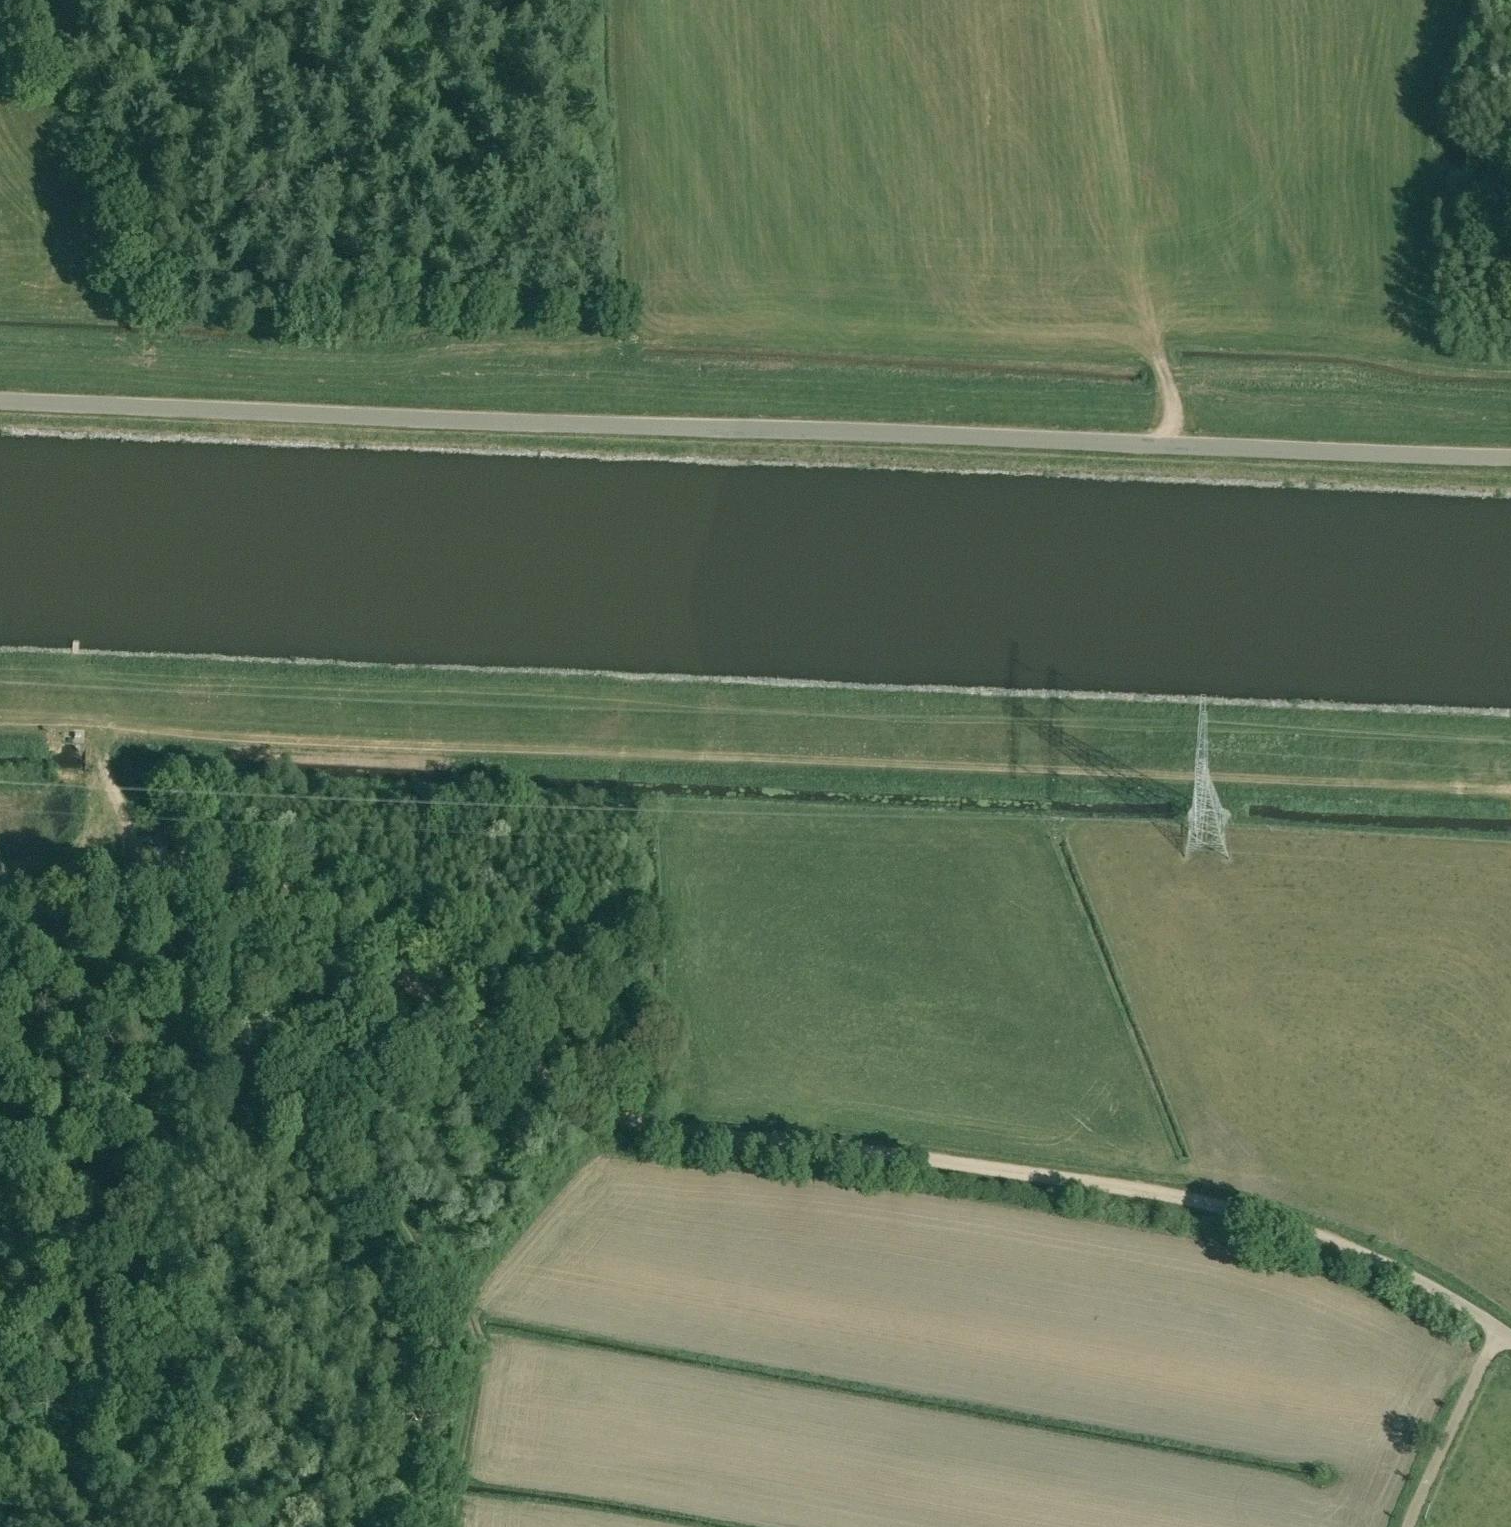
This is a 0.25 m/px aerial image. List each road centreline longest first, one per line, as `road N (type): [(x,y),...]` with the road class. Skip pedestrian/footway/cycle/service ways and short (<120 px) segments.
road 1 (track): [(1417,1280),(1274,1224),(1146,1192),(624,1119),(463,1023),(331,918),(249,877),(191,870),(0,896)]
road 2 (unclassified): [(1510,454),(0,397)]
road 3 (track): [(111,730),(1510,788)]
road 4 (track): [(157,873),(111,776),(111,730)]

